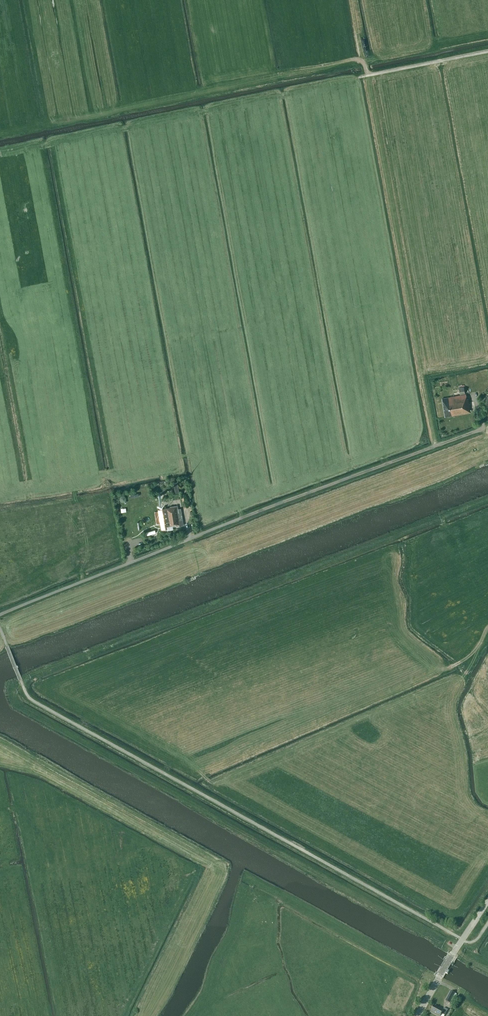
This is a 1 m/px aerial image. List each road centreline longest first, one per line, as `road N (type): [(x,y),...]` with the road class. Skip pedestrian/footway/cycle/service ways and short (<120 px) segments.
road 1 (unclassified): [(191,539),(0,615)]

